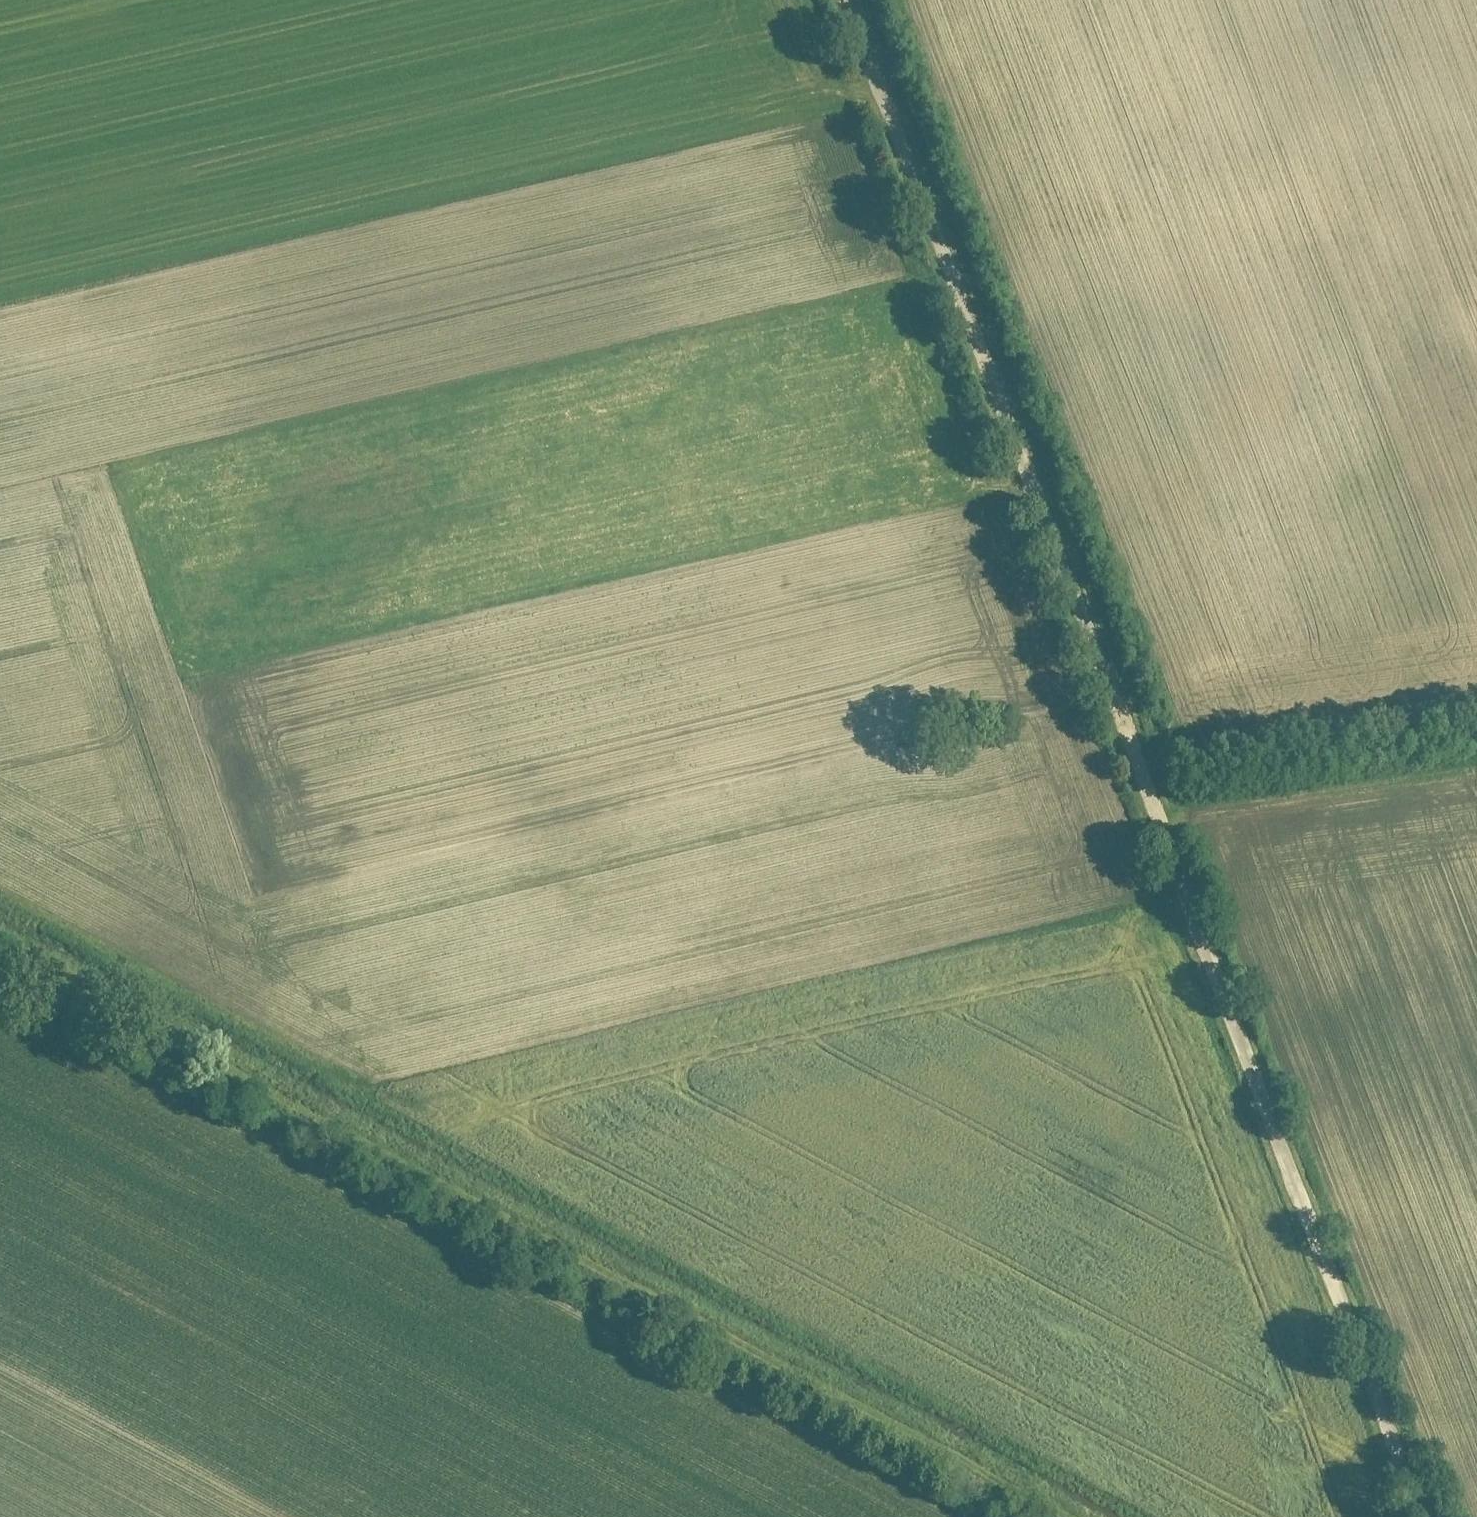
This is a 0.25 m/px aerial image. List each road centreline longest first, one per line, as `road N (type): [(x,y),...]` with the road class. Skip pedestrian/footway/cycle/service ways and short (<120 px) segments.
road 1 (track): [(831,0),(1424,1516)]
road 2 (track): [(1038,1516),(0,962)]
road 3 (track): [(1476,731),(1141,779)]

